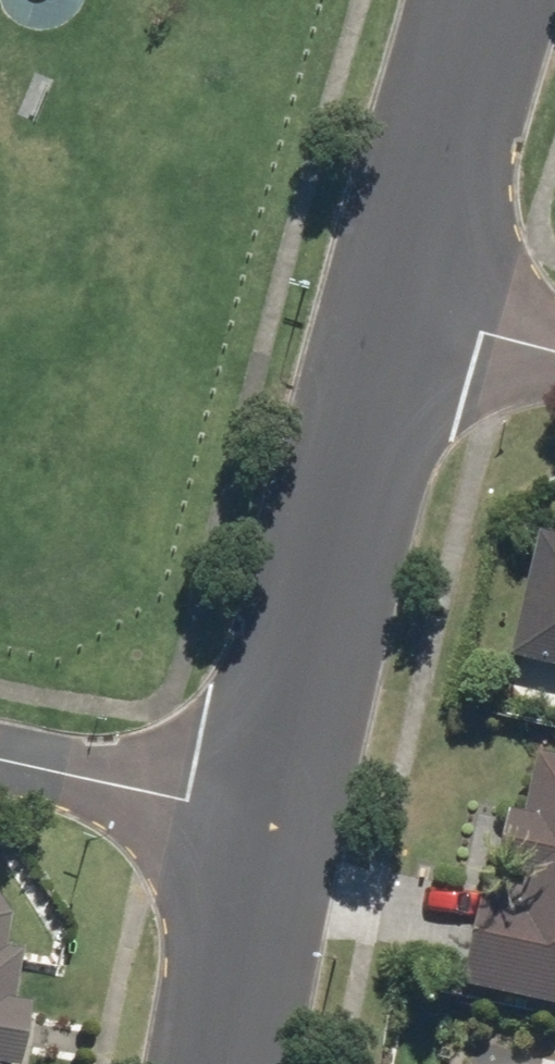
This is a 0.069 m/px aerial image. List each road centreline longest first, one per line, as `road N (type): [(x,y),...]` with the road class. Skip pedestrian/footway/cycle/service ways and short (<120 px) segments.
road 1 (residential): [(405,312),(293,792)]
road 2 (residential): [(493,0),(405,312)]
road 3 (residential): [(0,732),(293,792)]
road 4 (residential): [(293,792),(240,1063)]
road 5 (residential): [(405,312),(554,351)]

